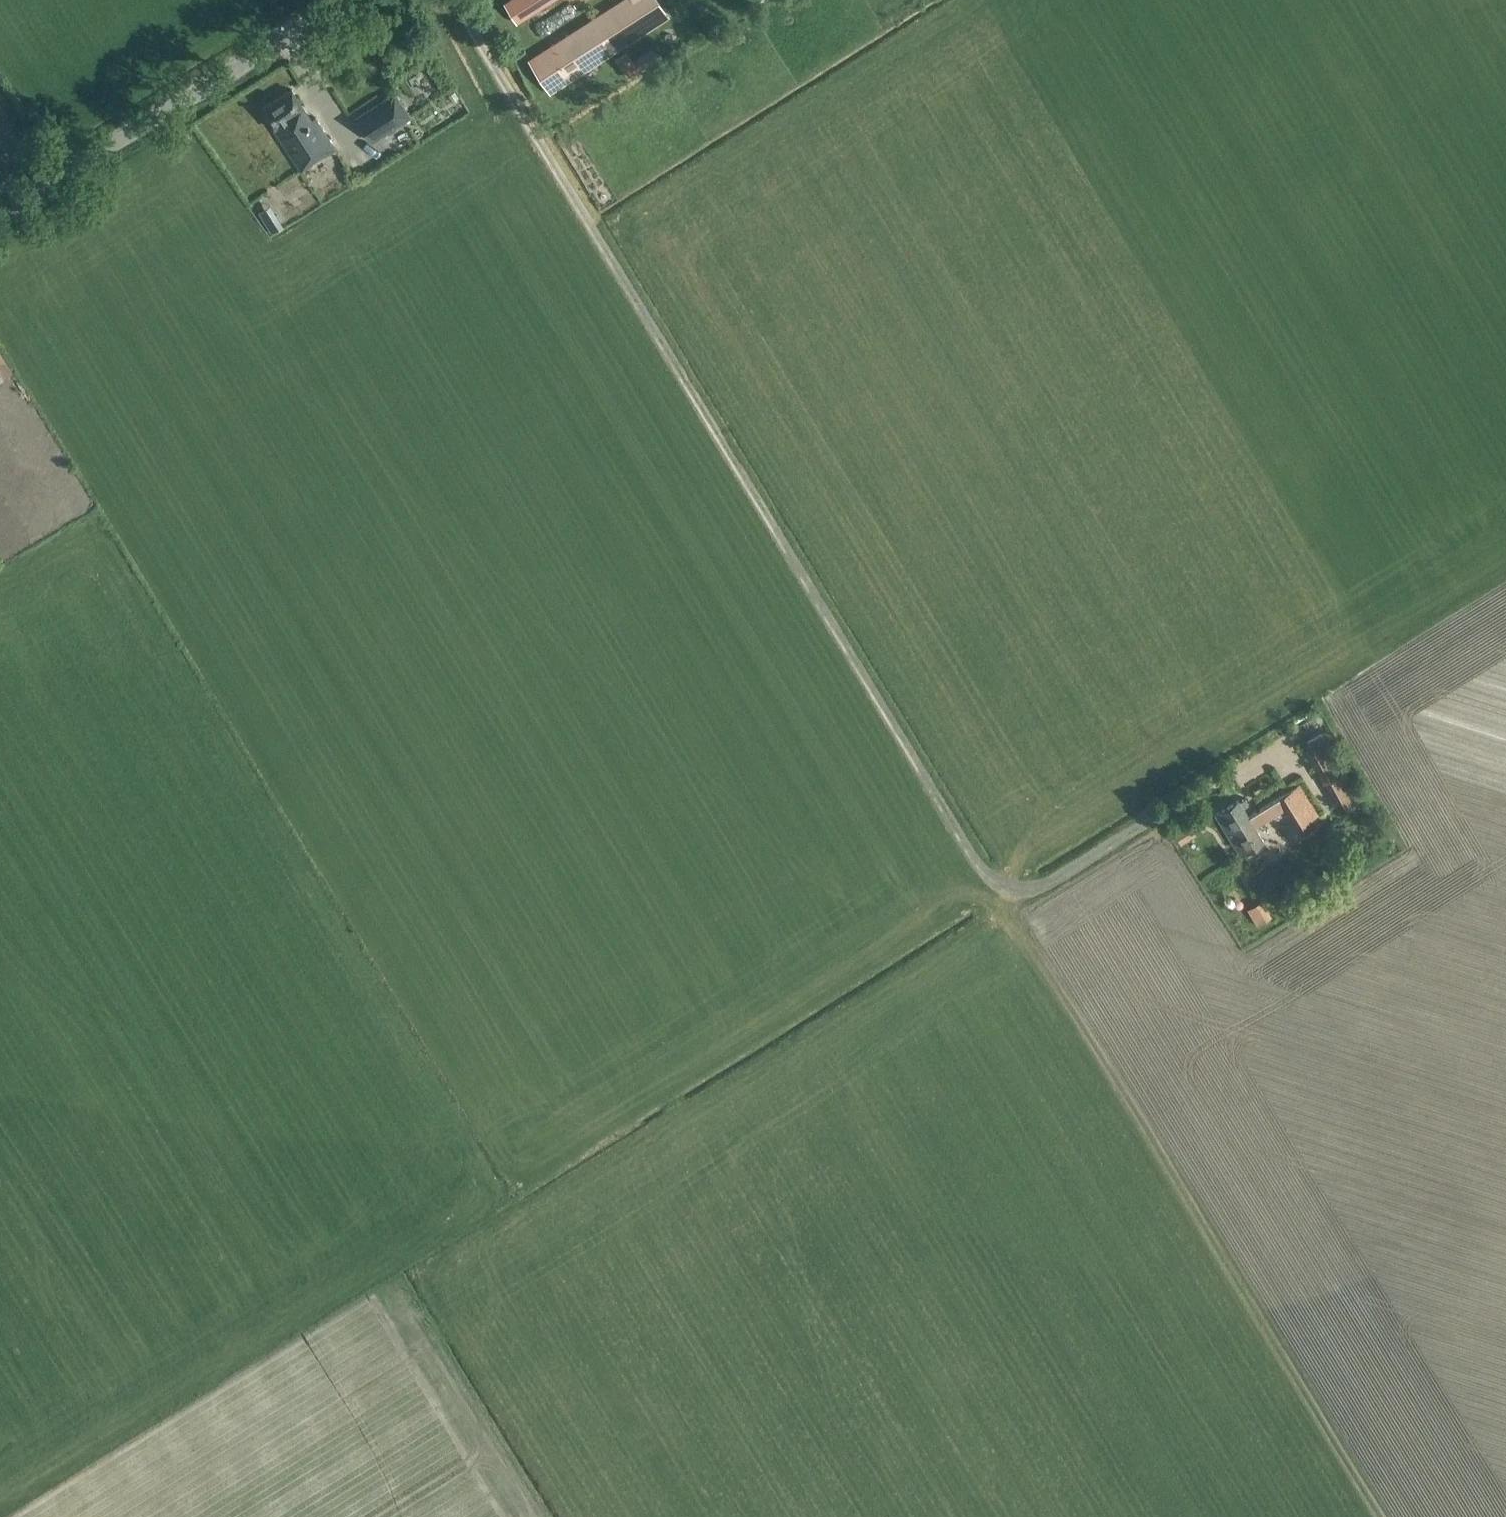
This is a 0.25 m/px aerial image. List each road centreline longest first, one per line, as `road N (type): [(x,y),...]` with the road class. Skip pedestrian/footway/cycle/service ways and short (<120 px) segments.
road 1 (tertiary): [(0,215),(348,0)]

